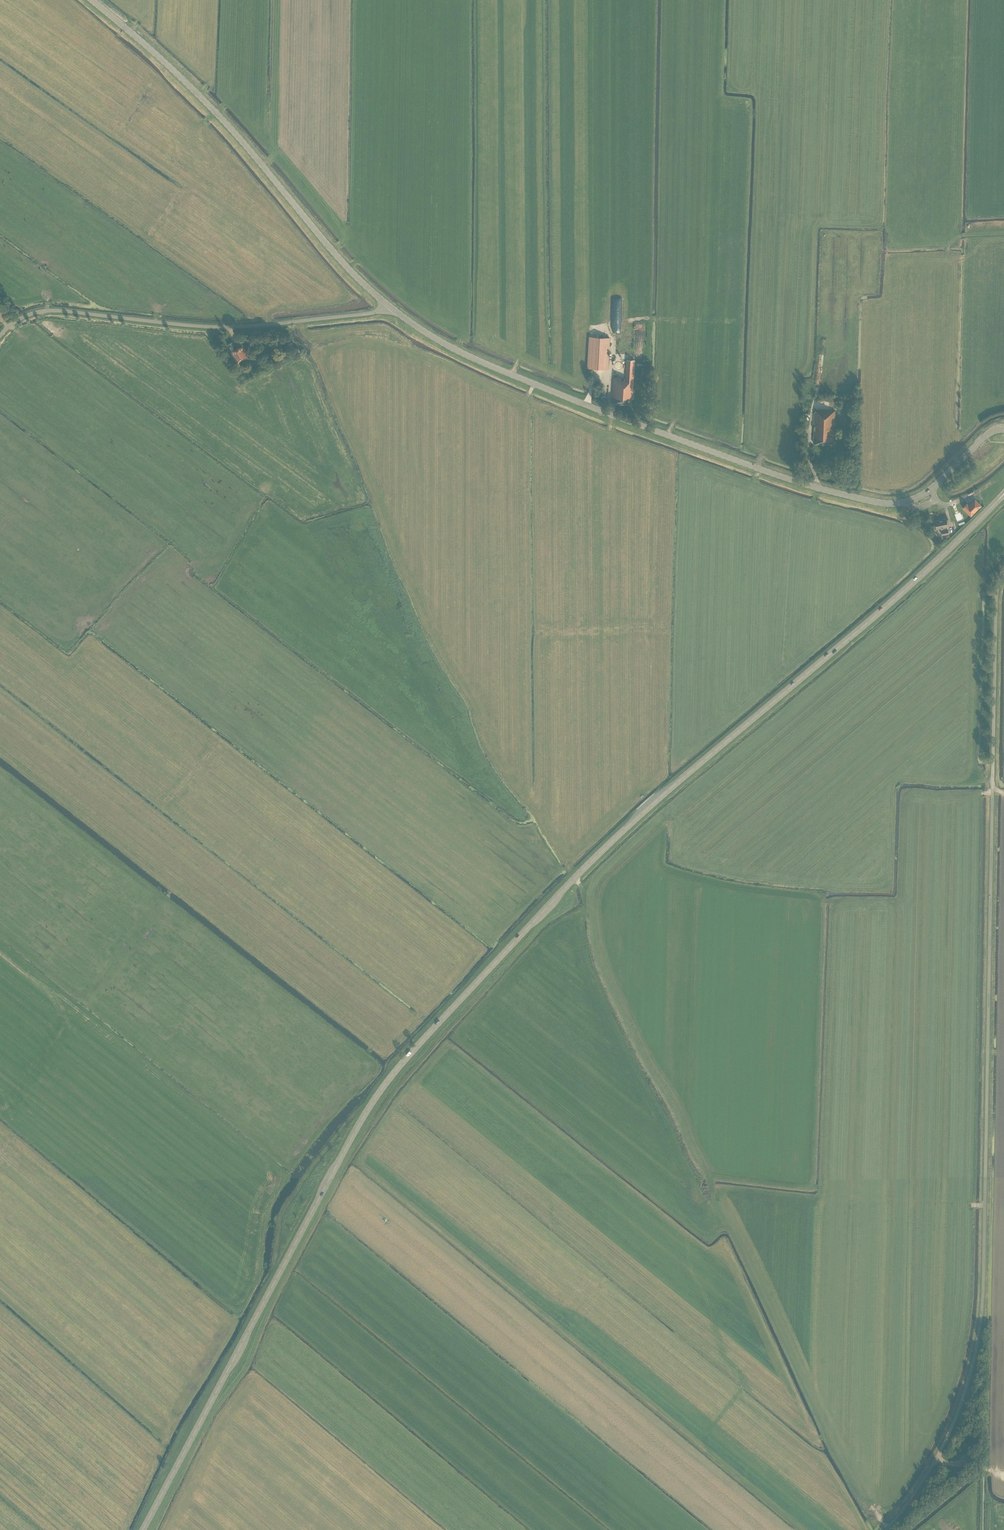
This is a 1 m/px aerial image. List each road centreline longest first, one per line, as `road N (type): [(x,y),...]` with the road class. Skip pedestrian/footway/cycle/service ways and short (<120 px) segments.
road 1 (primary): [(143,1529),(385,1082),(618,835),(883,609),(1001,496)]
road 2 (unclassified): [(886,1529),(950,1433),(981,1330),(997,596),(1003,574)]
road 3 (tertiary): [(909,501),(861,500),(655,431),(502,370),(389,307)]
road 4 (tertiary): [(389,307),(216,114),(93,0)]
road 5 (unclassified): [(0,339),(25,317),(48,311),(219,327),(389,307)]
road 6 (track): [(495,757),(583,888),(604,972),(625,1017)]
road 7 (track): [(374,488),(300,321)]
road 8 (track): [(818,1417),(856,1490),(888,1527)]

